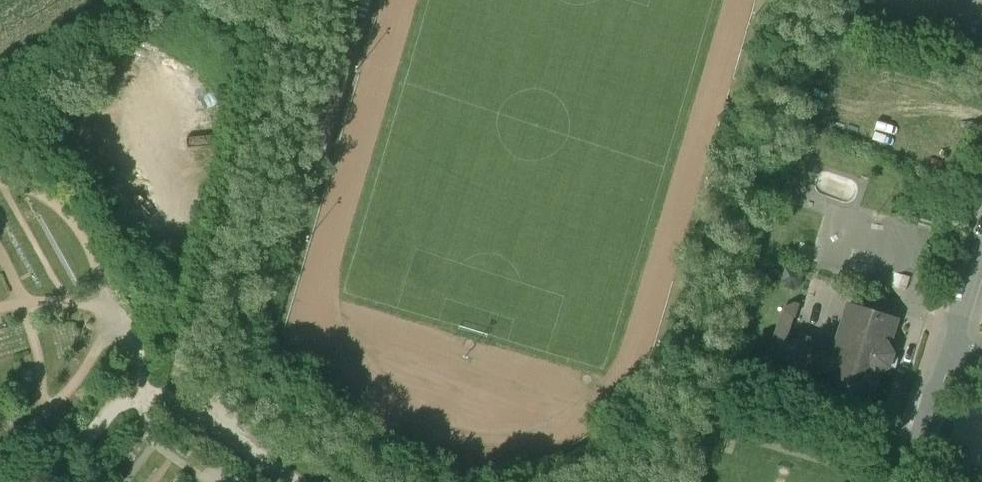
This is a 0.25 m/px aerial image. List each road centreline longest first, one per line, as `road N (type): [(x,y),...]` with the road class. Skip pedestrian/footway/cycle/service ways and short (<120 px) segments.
road 1 (track): [(171,403),(234,165),(289,0)]
road 2 (track): [(171,403),(143,400),(109,413),(91,437),(25,481)]
road 3 (residential): [(283,481),(171,403)]
road 4 (residential): [(949,359),(912,481)]

